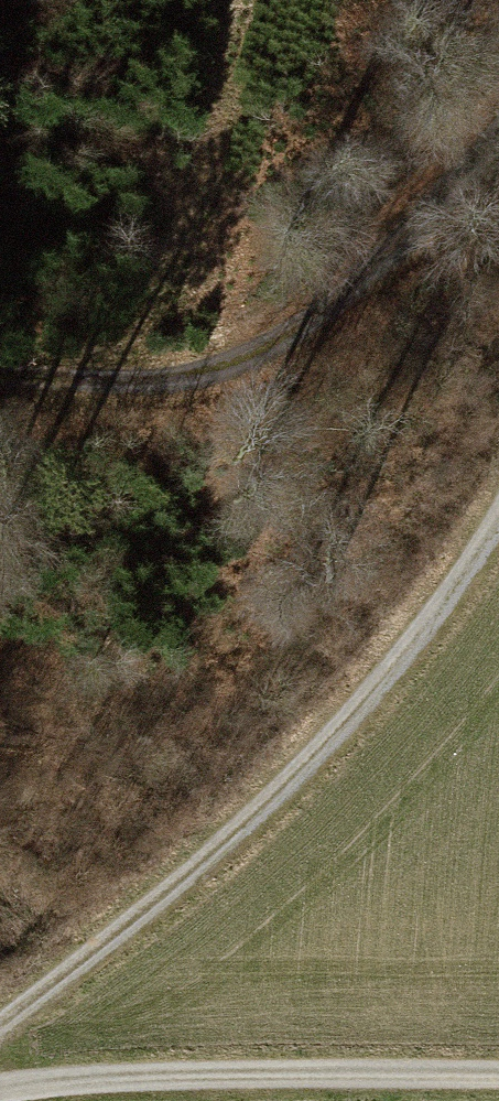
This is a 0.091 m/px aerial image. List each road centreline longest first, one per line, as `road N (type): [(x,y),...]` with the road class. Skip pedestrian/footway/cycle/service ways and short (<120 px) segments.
road 1 (track): [(498,498),(444,616),(206,856),(0,1028)]
road 2 (track): [(0,377),(178,387),(286,341),(411,234),(498,143)]
road 3 (track): [(498,1077),(283,1075),(0,1091)]

